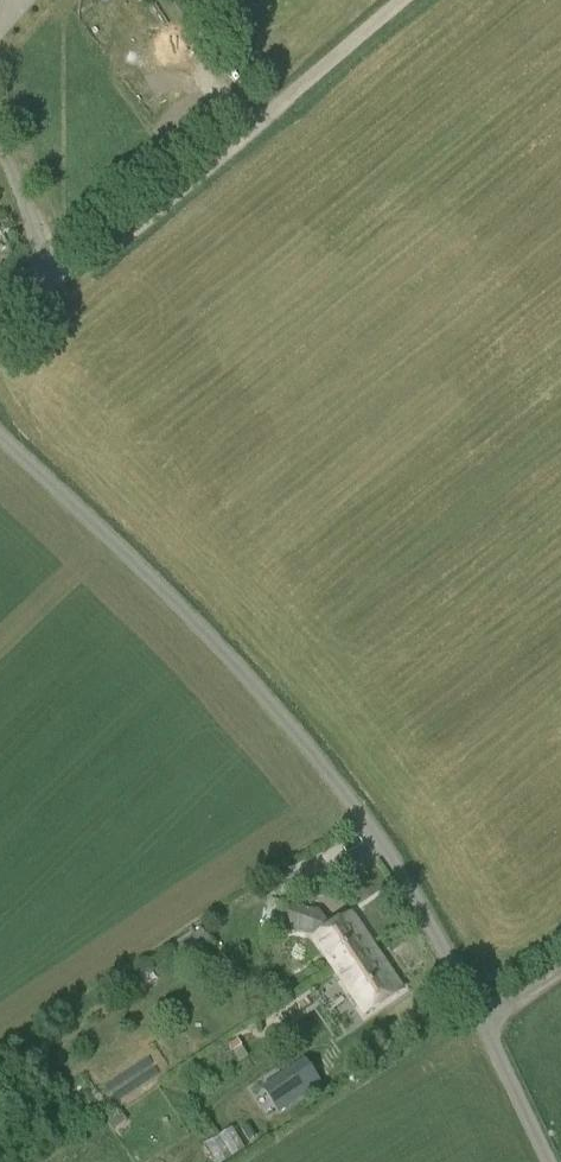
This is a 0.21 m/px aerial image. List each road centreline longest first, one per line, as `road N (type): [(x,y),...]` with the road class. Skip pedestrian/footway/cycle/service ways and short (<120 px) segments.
road 1 (unclassified): [(548,1161),(370,829),(248,676),(0,429)]
road 2 (unclassified): [(0,323),(393,0)]

